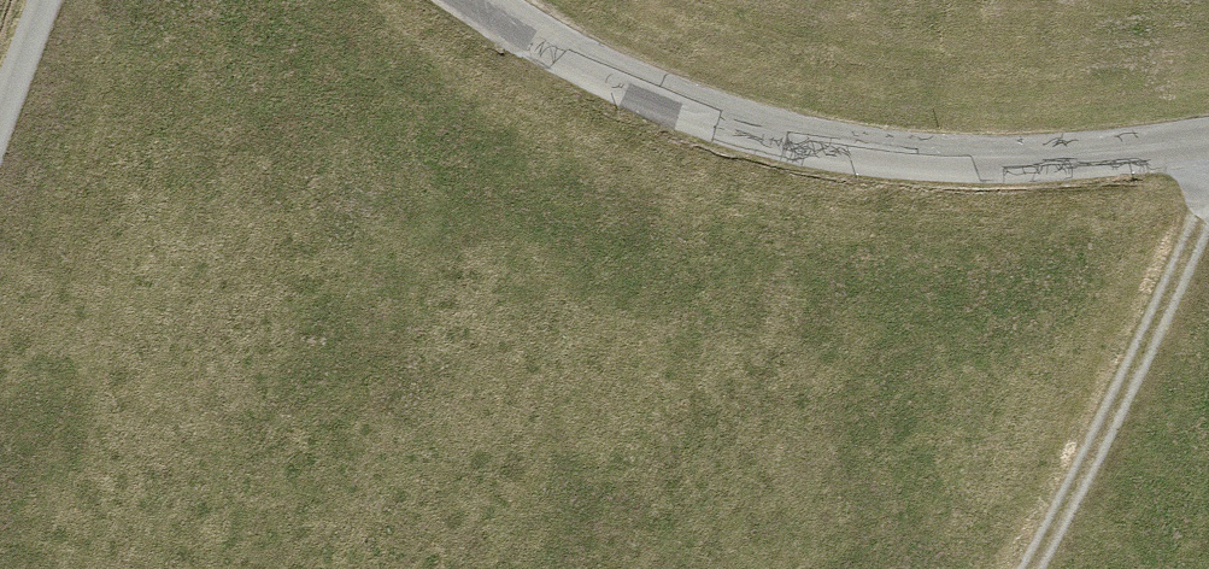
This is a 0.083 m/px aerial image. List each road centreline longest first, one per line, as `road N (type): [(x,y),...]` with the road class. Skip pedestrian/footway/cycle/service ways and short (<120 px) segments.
road 1 (tertiary): [(1208,143),(1036,160),(852,151),(684,110),(560,52),(474,0)]
road 2 (track): [(1208,179),(1197,239),(1036,568)]
road 3 (track): [(46,0),(0,117)]

